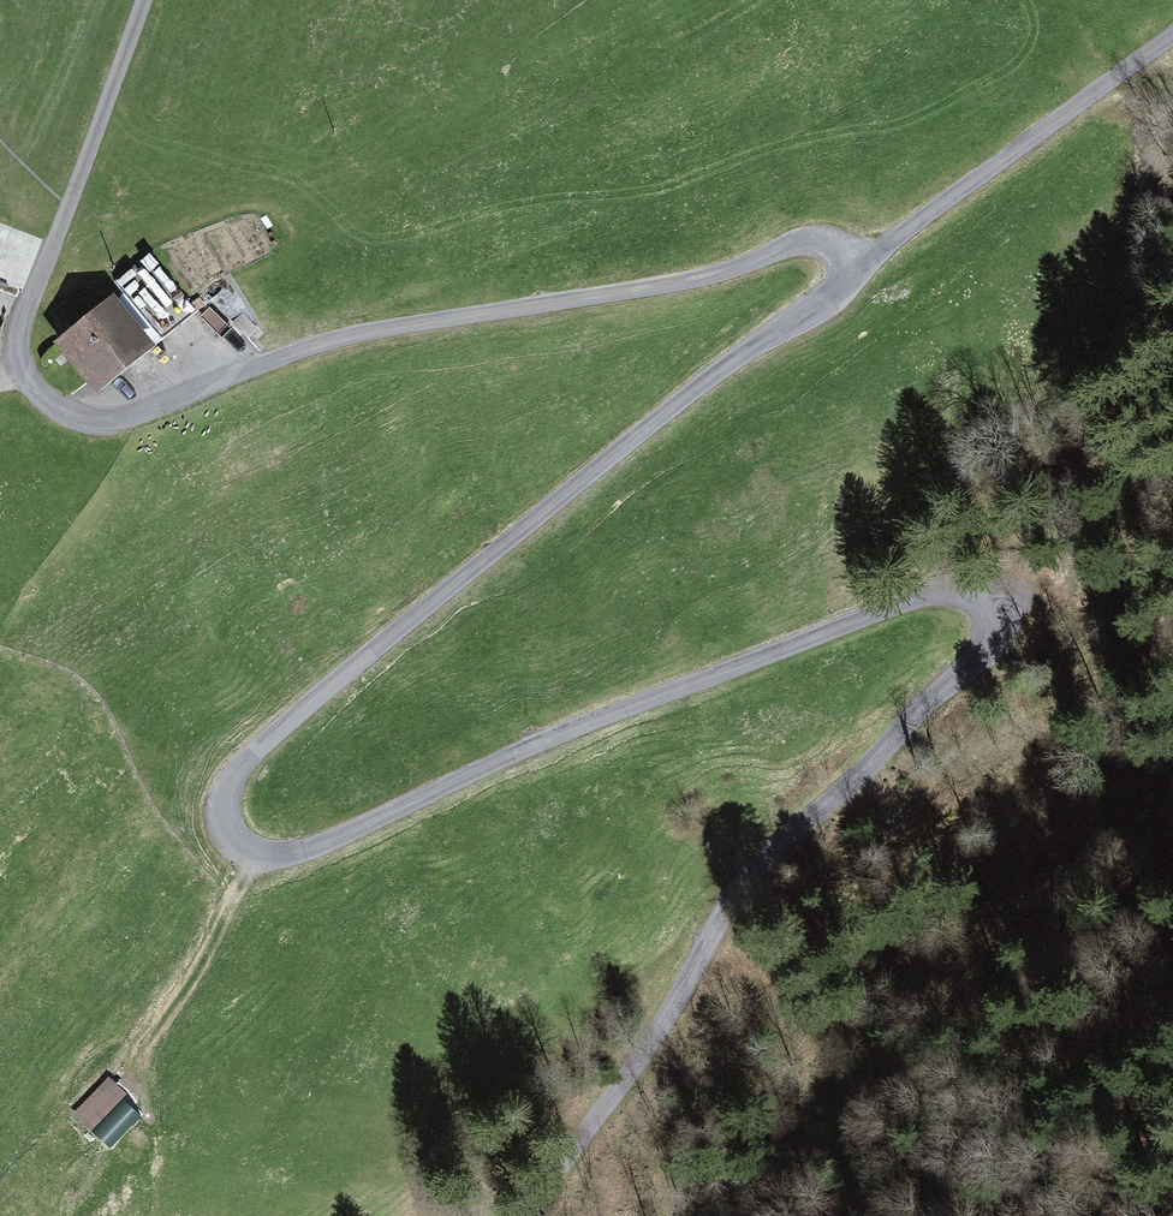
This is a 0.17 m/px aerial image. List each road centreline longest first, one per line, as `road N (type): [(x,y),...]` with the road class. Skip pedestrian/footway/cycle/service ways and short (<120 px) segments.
road 1 (residential): [(879,245),(554,490),(242,764),(231,807),(238,843),(270,850),(318,846),(930,586),(988,607),(976,672),(752,877),(647,1067),(540,1215)]
road 2 (residential): [(142,0),(22,339),(23,373),(43,398),(98,424),(348,335),(656,294),(841,227),(879,245)]
road 3 (residential): [(1172,43),(879,245)]
road 4 (track): [(270,850),(128,1071)]

